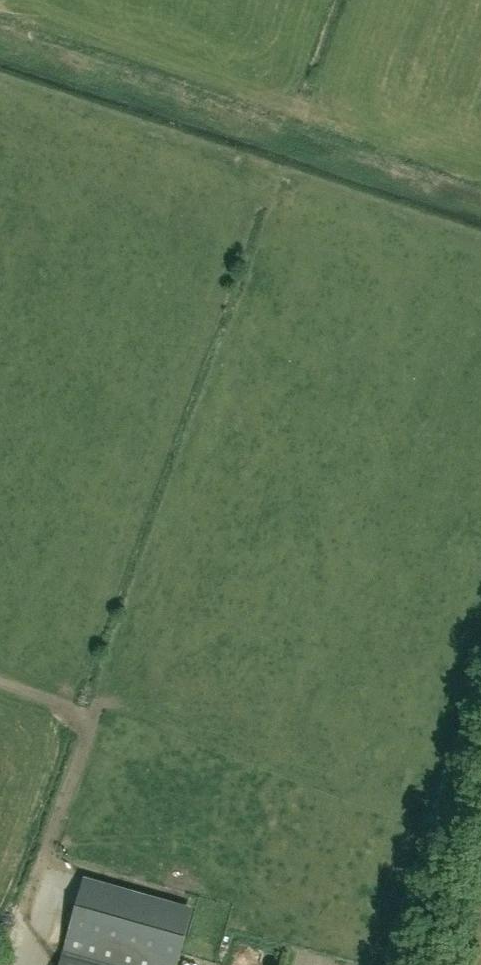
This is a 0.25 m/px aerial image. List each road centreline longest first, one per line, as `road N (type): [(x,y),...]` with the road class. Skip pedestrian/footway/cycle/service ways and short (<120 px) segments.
road 1 (track): [(0,688),(90,722),(9,964)]

